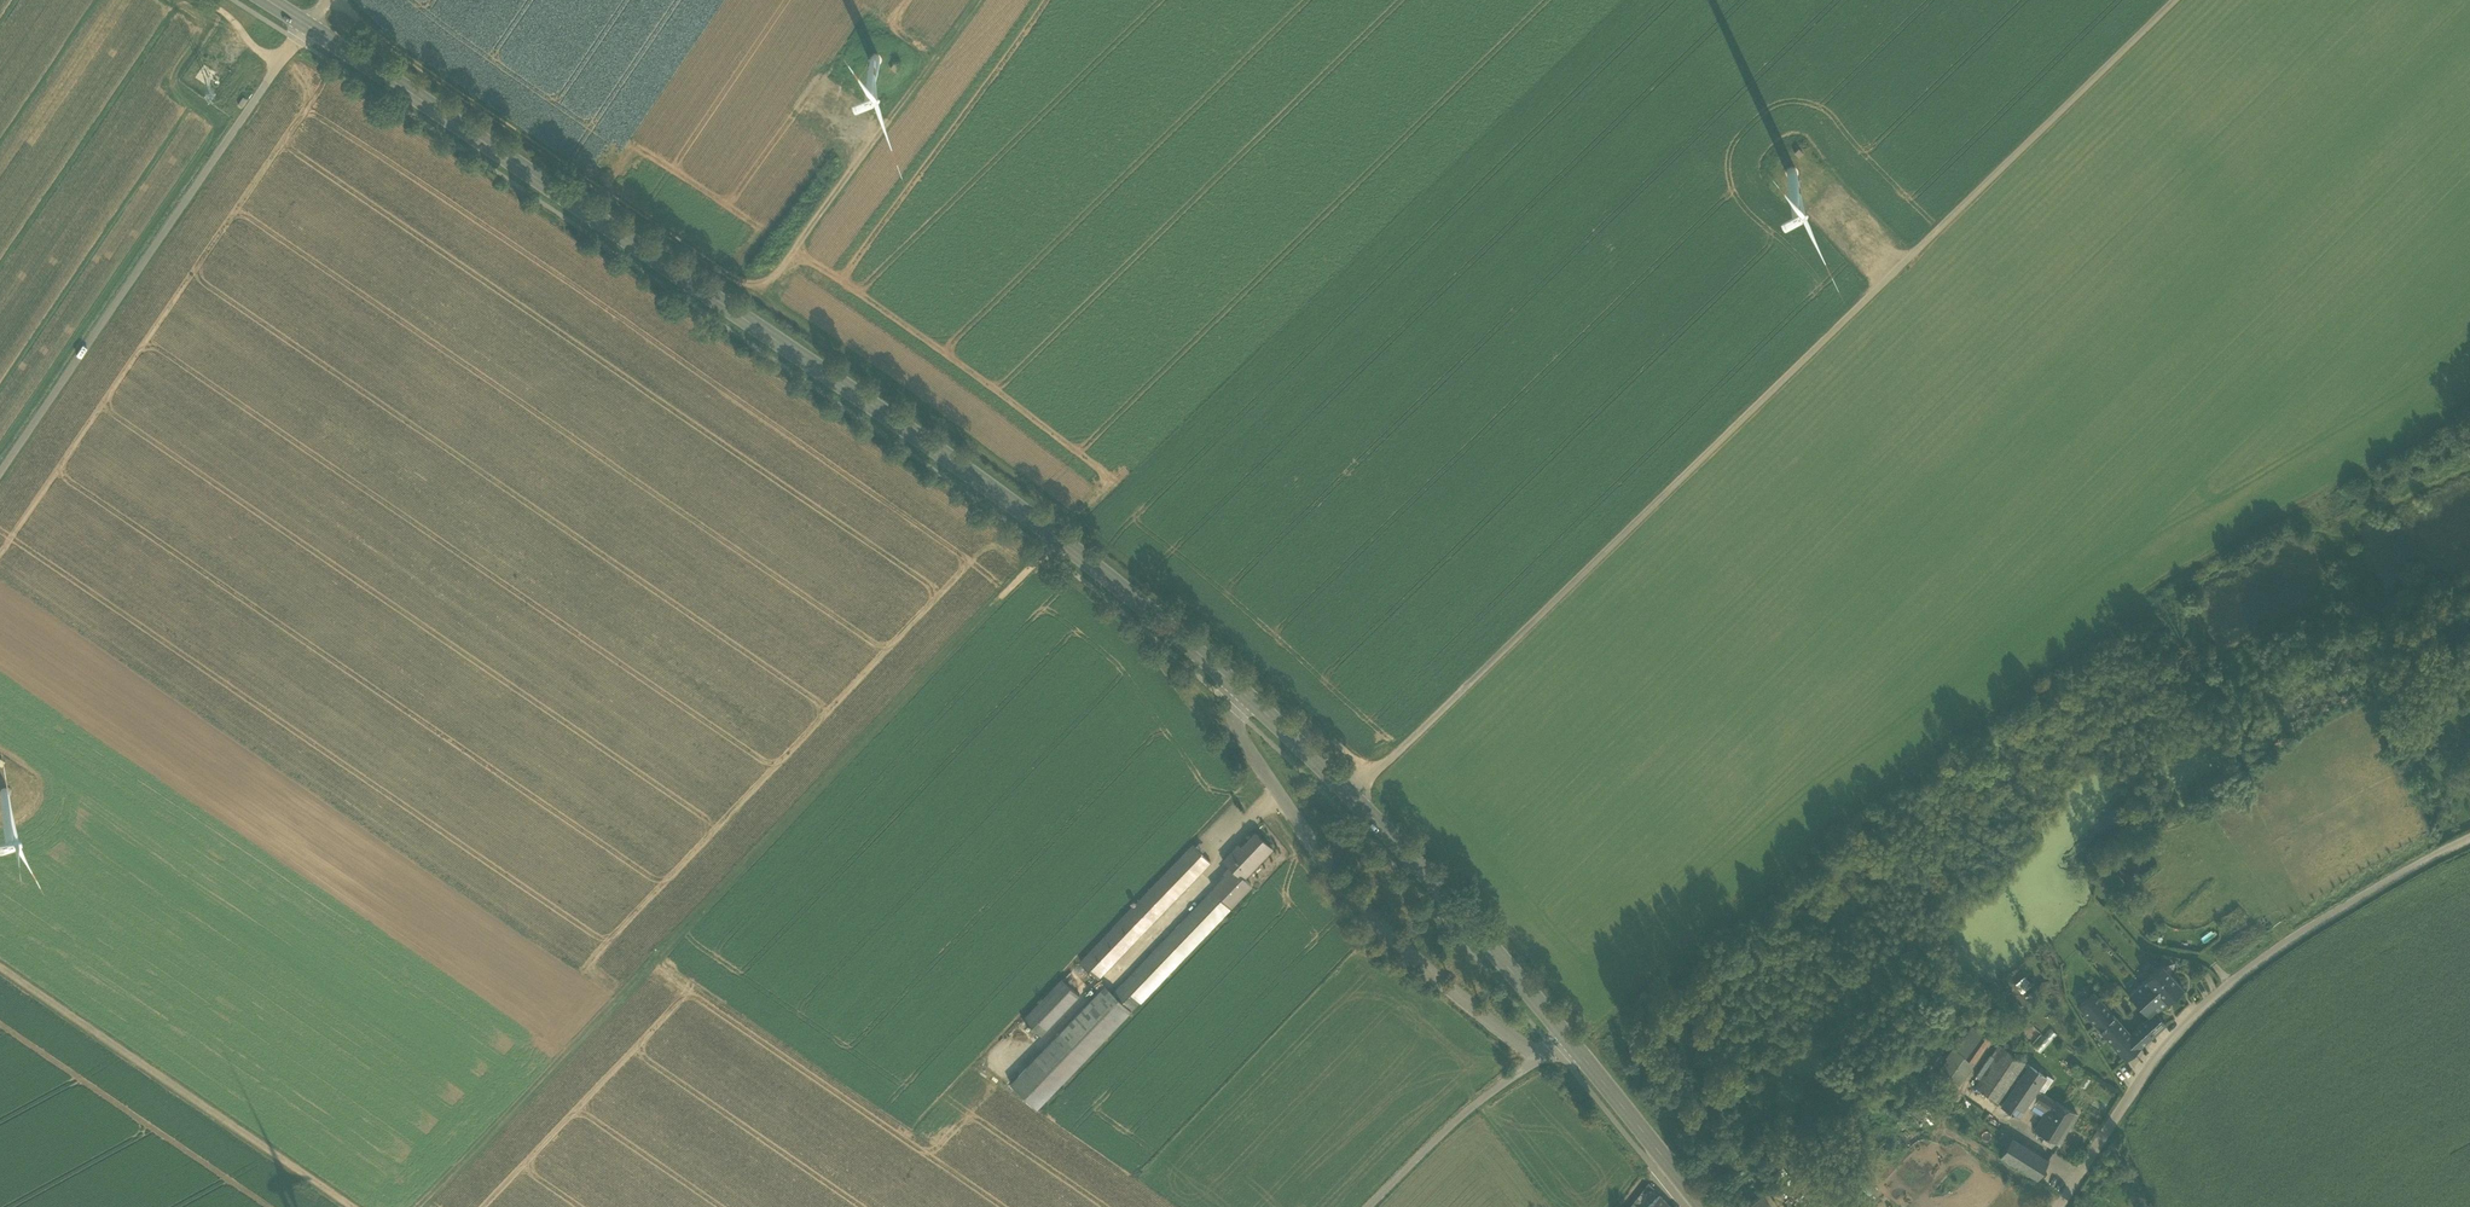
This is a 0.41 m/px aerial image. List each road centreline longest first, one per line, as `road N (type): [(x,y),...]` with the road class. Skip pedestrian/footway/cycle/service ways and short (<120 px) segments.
road 1 (secondary): [(1348,794),(1058,538),(772,335),(308,26)]
road 2 (unclassified): [(1348,794),(2174,0)]
road 3 (track): [(414,1206),(1058,538)]
road 4 (track): [(341,0),(408,61),(759,295),(976,0)]
road 5 (track): [(759,295),(1127,558),(1373,775)]
road 6 (unclassified): [(2469,841),(2277,946),(2178,1024),(2060,1206)]
road 7 (unclassified): [(0,471),(308,26)]
road 8 (track): [(0,965),(353,1206)]
road 9 (secondary): [(1566,1037),(1430,876),(1348,794)]
road 10 (unclassified): [(1566,1037),(1418,1150),(1362,1206)]
road 11 (secondary): [(1703,1206),(1566,1037)]
road 12 (track): [(2317,493),(2469,395)]

